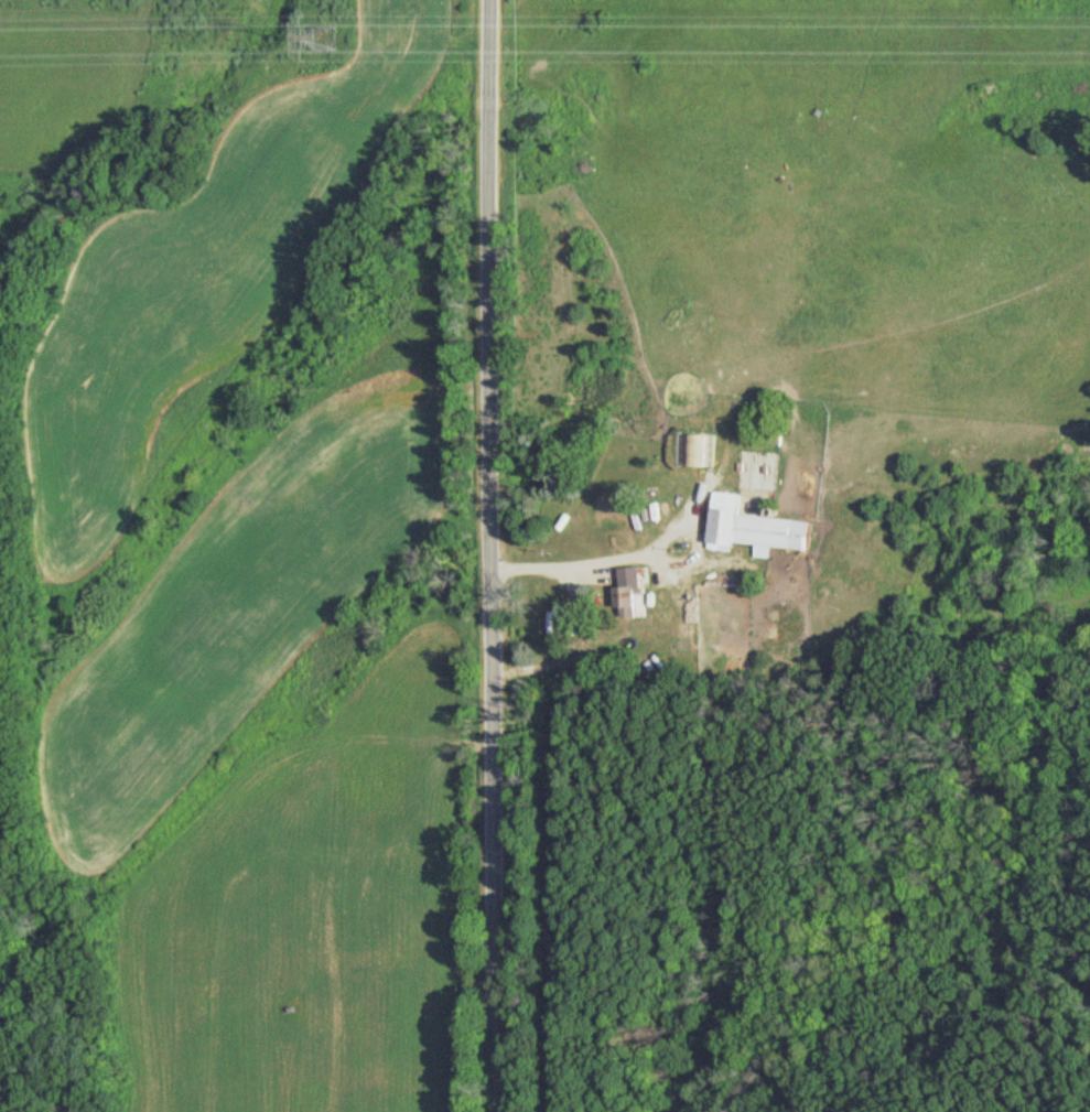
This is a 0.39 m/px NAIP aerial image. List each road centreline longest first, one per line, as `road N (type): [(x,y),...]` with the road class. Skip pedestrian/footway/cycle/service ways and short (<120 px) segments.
road 1 (tertiary): [(487,1111),(483,0)]

